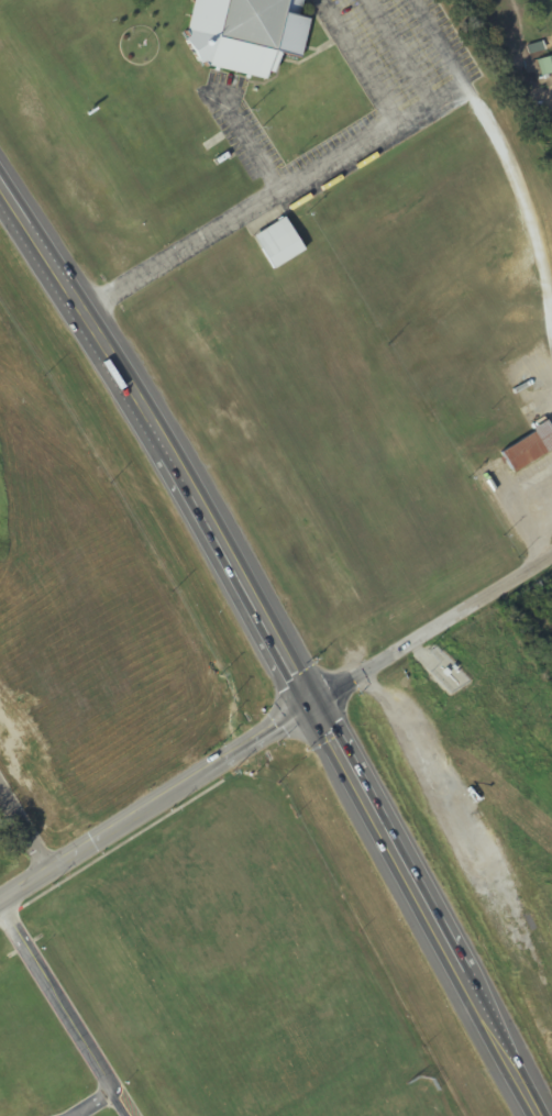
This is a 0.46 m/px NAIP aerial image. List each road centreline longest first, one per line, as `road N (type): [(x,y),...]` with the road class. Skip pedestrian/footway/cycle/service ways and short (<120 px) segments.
road 1 (trunk): [(0,180),(207,510),(313,707)]
road 2 (trunk): [(313,707),(538,1115)]
road 3 (tertiary): [(313,707),(0,902)]
road 4 (residential): [(551,560),(313,707)]

